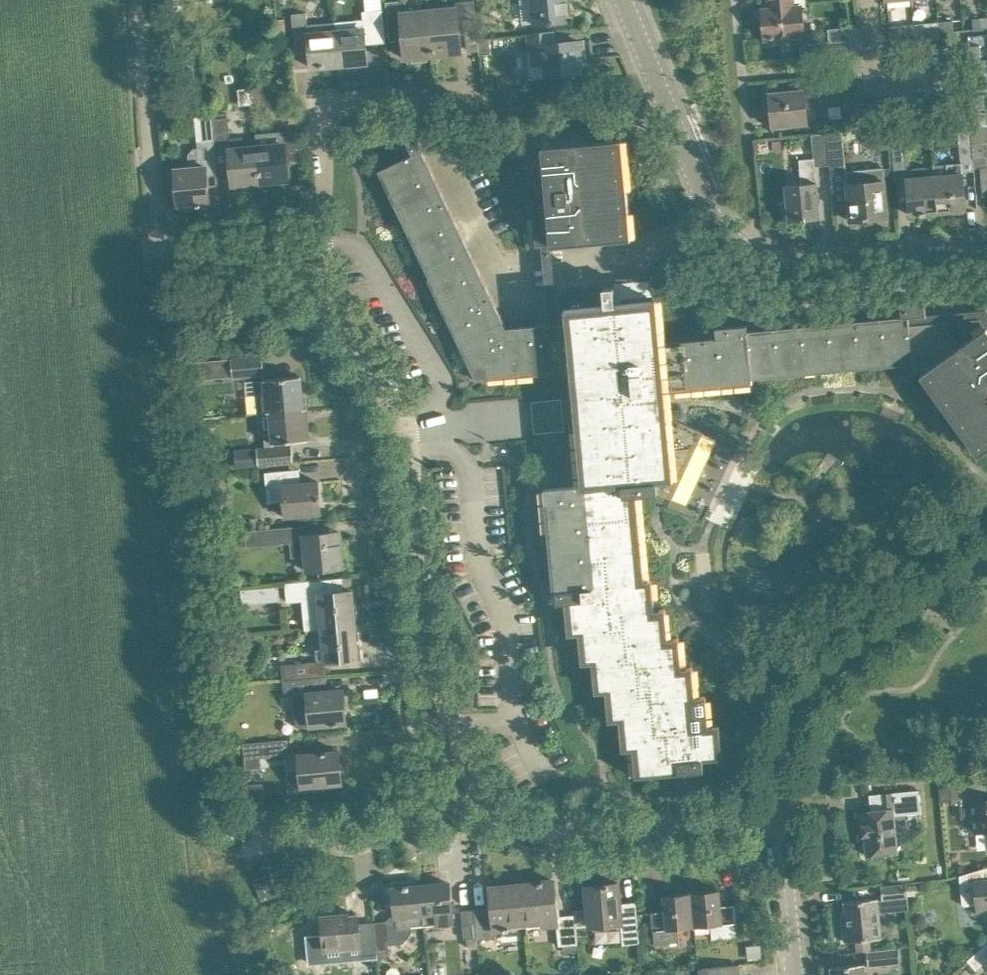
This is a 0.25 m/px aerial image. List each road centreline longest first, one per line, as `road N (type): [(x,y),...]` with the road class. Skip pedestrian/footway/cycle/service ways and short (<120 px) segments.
road 1 (residential): [(483,793),(434,679),(408,431),(331,305),(313,289)]
road 2 (residential): [(986,254),(820,269),(750,252),(714,218),(625,0)]
road 3 (residential): [(313,289),(196,276),(167,258),(139,0)]
road 4 (residential): [(781,812),(781,735),(797,699),(826,666),(986,555)]
road 5 (residential): [(313,289),(322,244),(321,108),(455,92)]
road 6 (residential): [(781,812),(551,834),(514,826),(483,793)]
road 7 (residential): [(483,793),(372,842),(288,832),(241,851)]
road 8 (residential): [(967,78),(879,81),(868,0)]
road 9 (residential): [(796,974),(781,812)]

